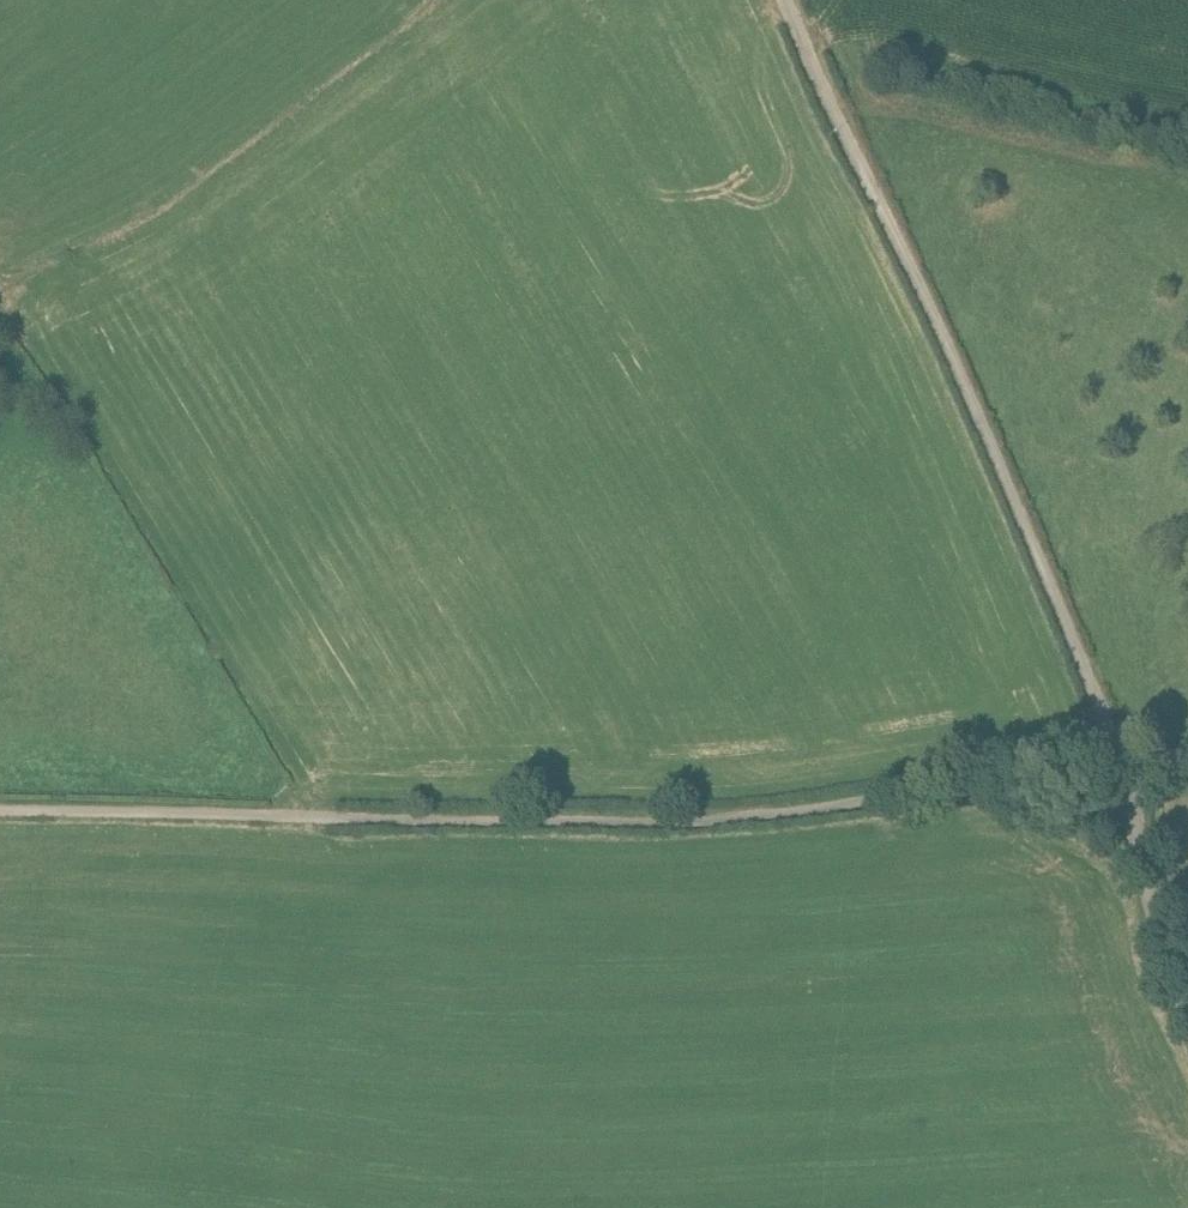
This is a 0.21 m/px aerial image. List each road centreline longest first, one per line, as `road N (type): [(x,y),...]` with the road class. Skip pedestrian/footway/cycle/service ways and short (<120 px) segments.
road 1 (track): [(0,811),(683,821),(1128,770)]
road 2 (unclassified): [(1128,770),(785,0)]
road 3 (unclassified): [(1187,1018),(1150,901),(1128,770)]

